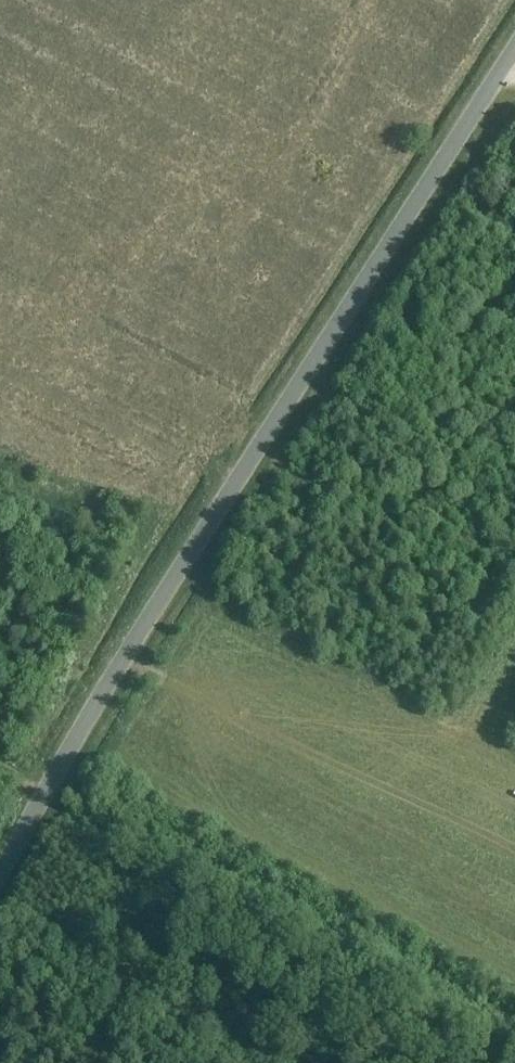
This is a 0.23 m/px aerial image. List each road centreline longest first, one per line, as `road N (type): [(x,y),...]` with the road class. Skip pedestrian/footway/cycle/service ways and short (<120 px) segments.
road 1 (tertiary): [(0,871),(122,659),(514,46)]
road 2 (track): [(140,1062),(0,983)]

